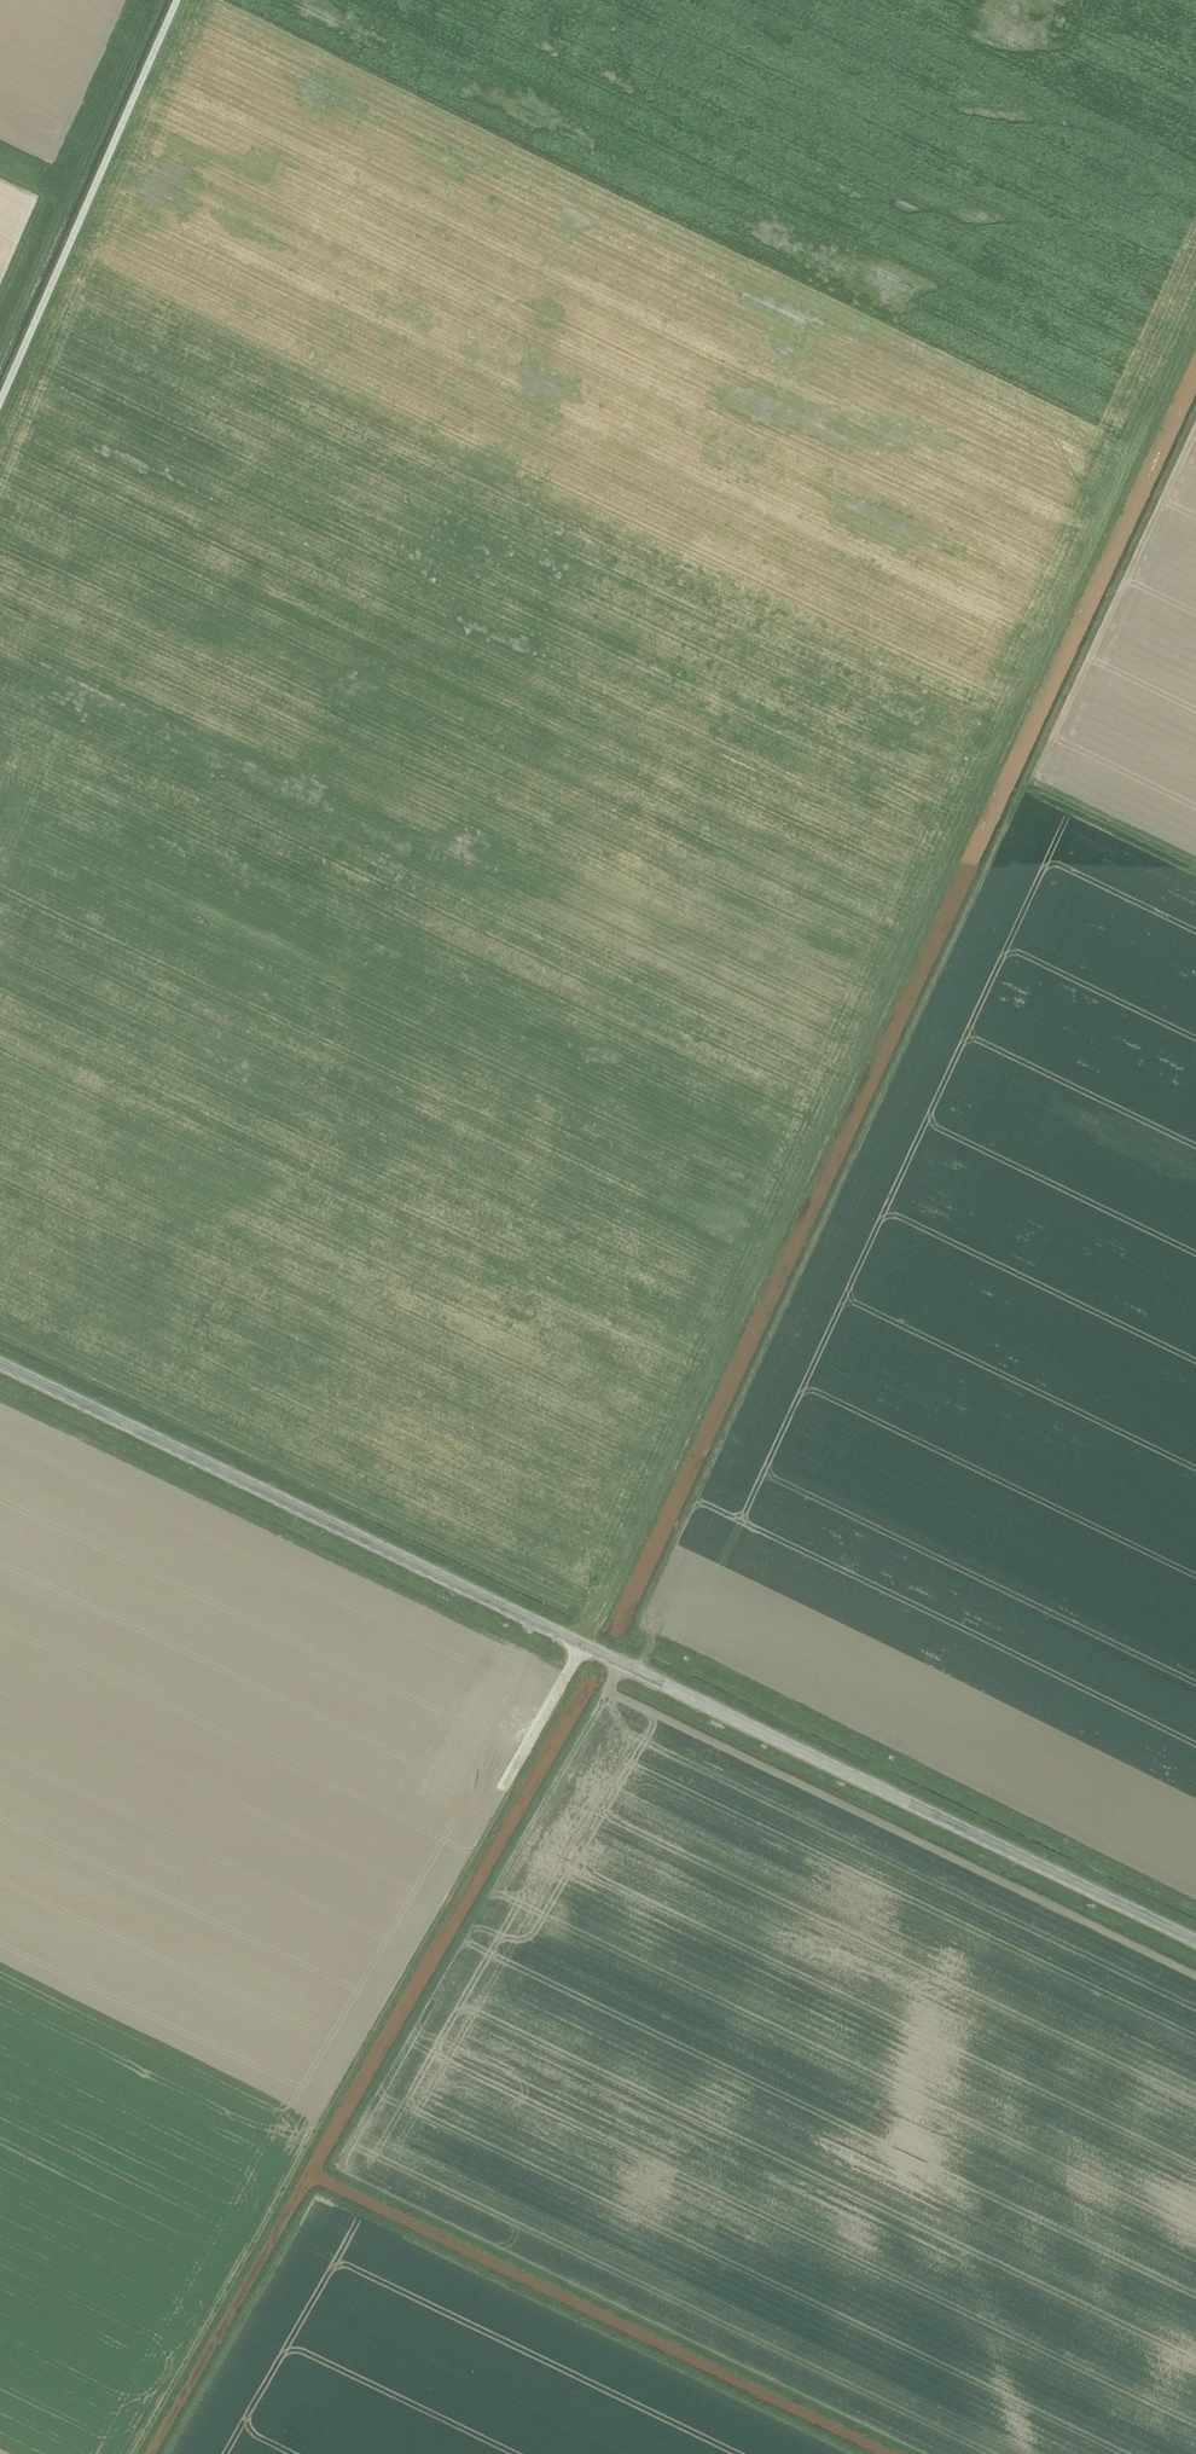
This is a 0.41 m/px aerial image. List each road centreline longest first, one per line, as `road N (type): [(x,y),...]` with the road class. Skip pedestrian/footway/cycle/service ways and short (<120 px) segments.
road 1 (tertiary): [(1195,1942),(0,1364)]

